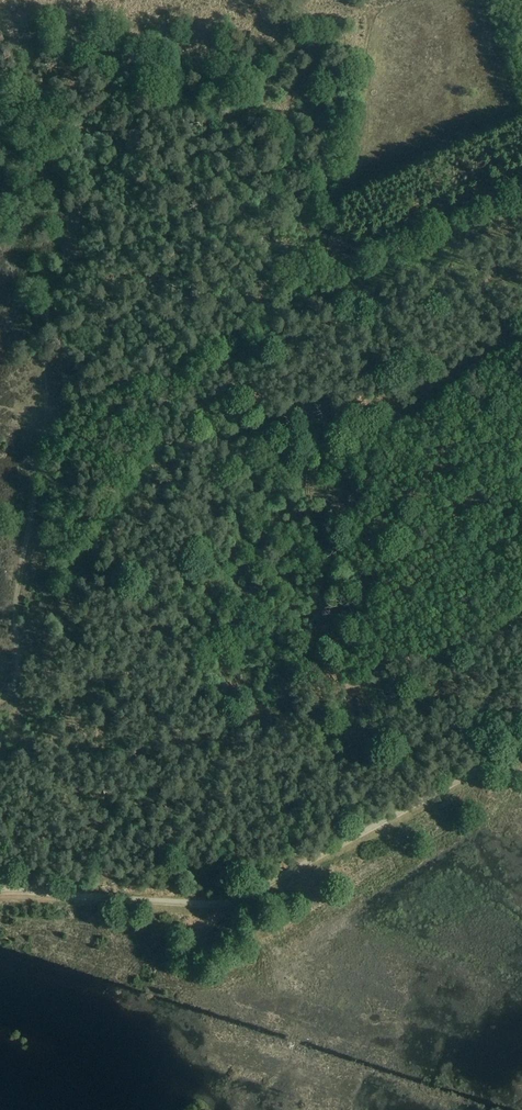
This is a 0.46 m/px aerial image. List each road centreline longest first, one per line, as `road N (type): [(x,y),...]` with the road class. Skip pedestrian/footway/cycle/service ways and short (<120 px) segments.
road 1 (track): [(0,702),(16,682),(16,596),(40,442),(56,419),(521,201)]
road 2 (track): [(521,749),(237,904),(0,893)]

